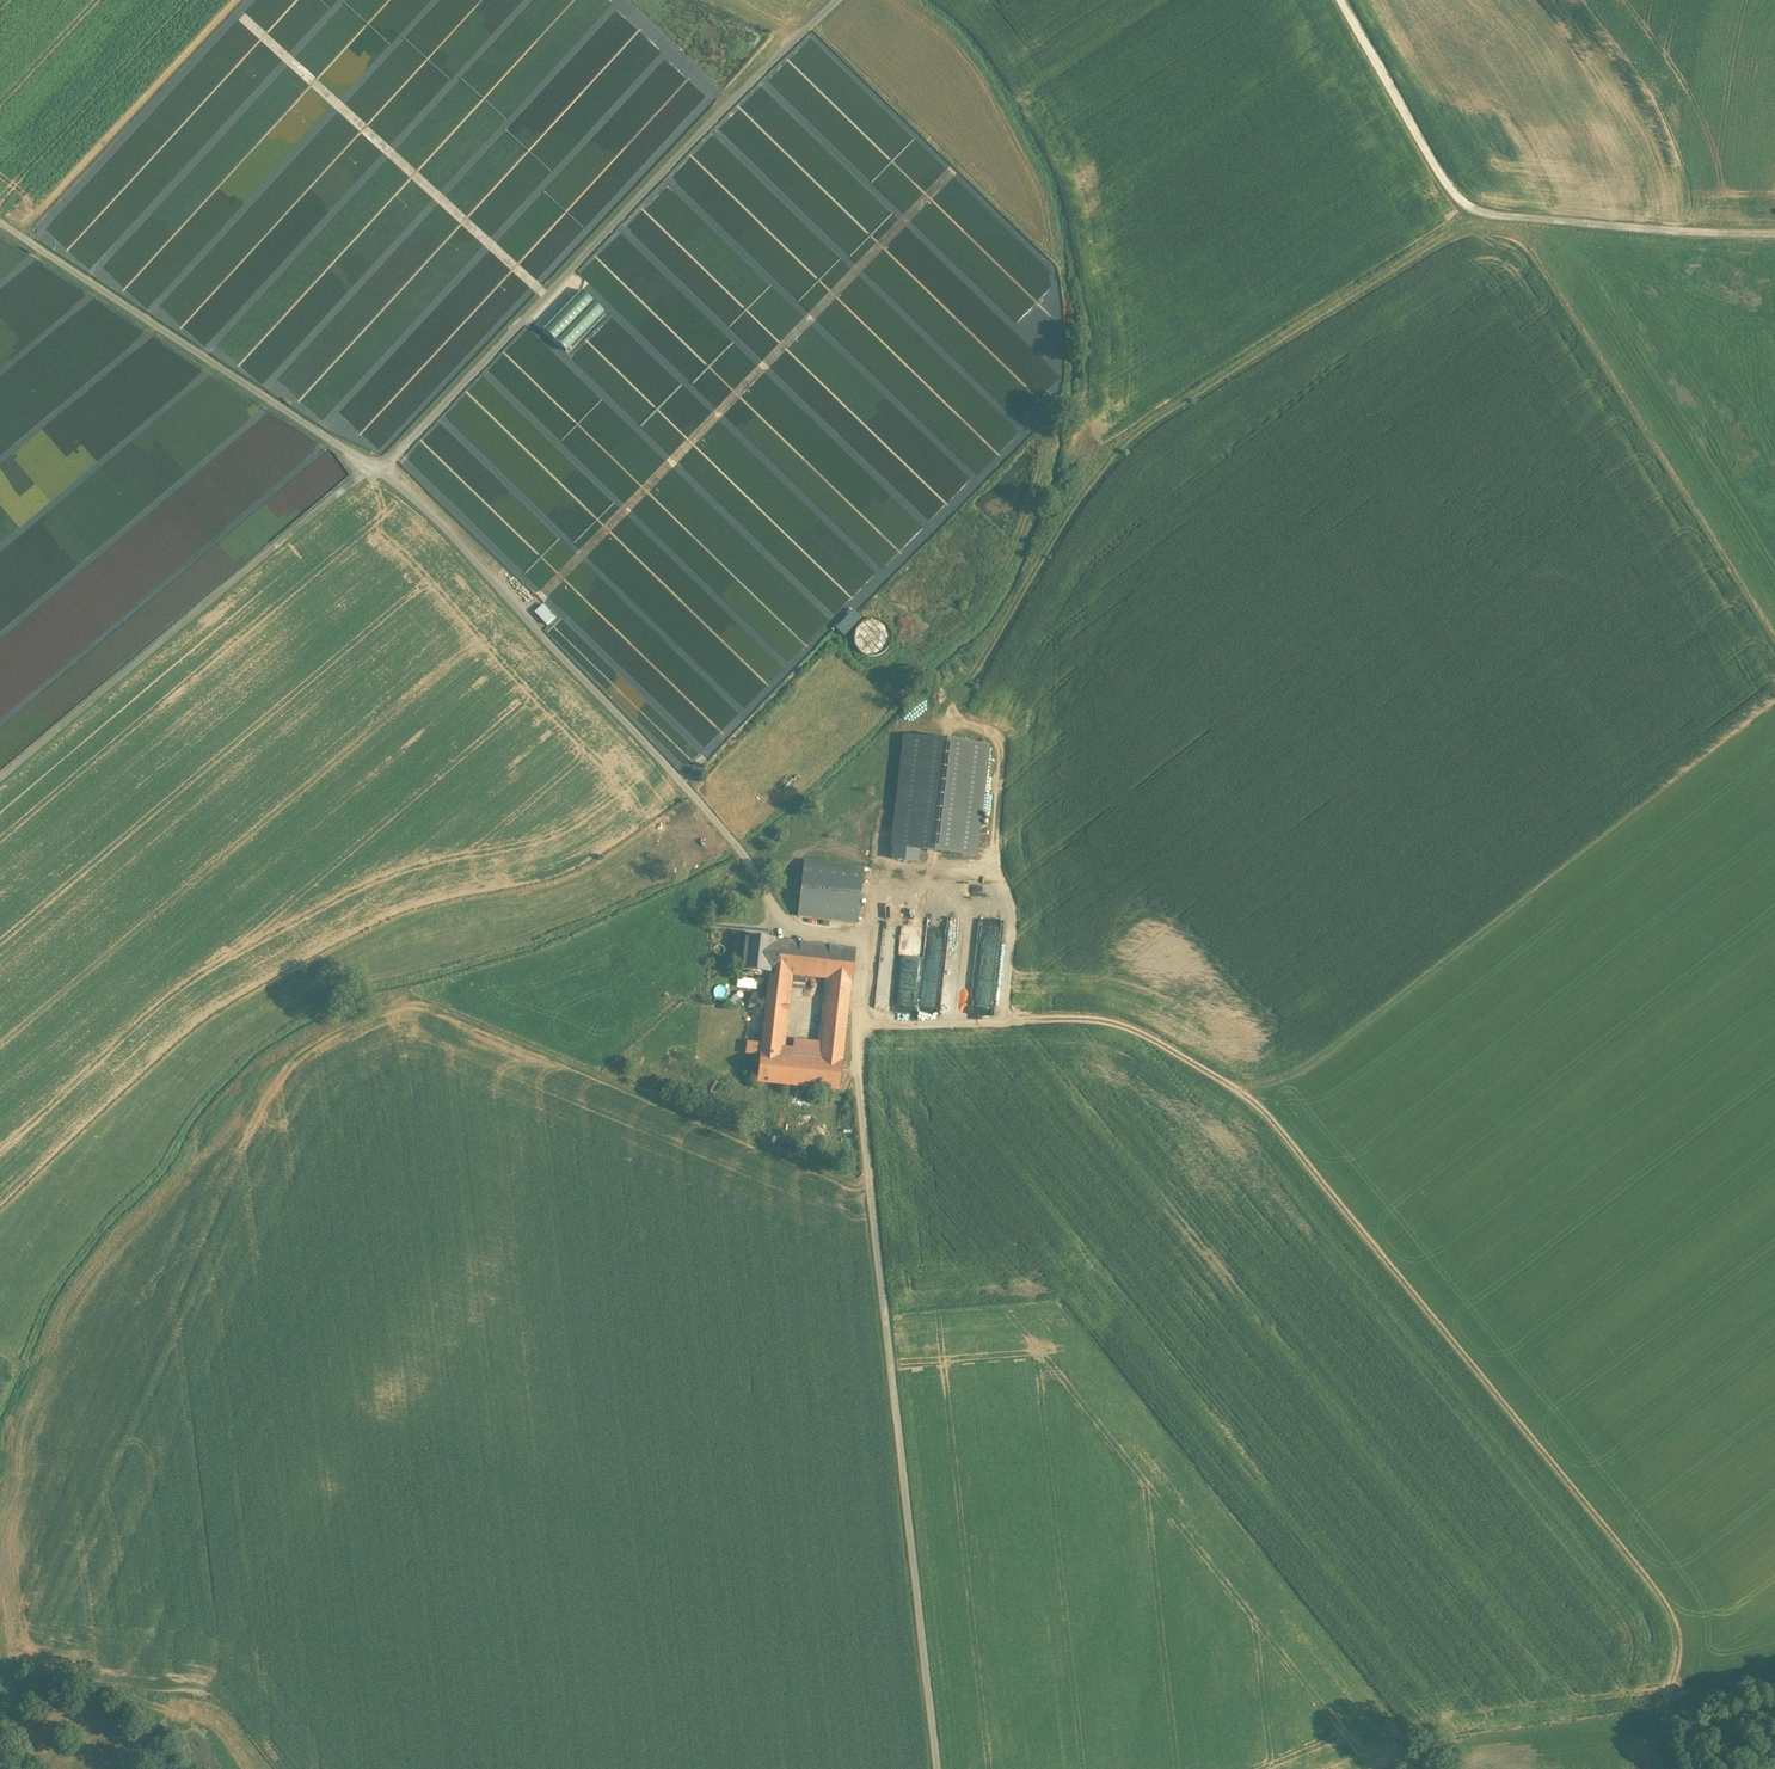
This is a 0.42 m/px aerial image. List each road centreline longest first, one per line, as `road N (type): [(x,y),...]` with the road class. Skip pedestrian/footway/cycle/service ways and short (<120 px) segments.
road 1 (track): [(948,1768),(862,1034),(870,937),(786,920),(744,855),(388,472)]
road 2 (track): [(862,1034),(1069,1020),(1170,1050),(1246,1092),(1672,1600),(1679,1677)]
road 3 (residential): [(0,222),(388,472),(834,0)]
road 4 (track): [(870,937),(879,895),(986,877),(1001,742),(952,720),(957,701),(1088,497),(1146,430),(1449,241),(1465,215)]
road 5 (track): [(1774,233),(1465,215),(1341,0)]
road 6 (track): [(0,775),(369,465)]
road 7 (track): [(1246,1092),(1283,1082),(1339,1050),(1538,896)]

